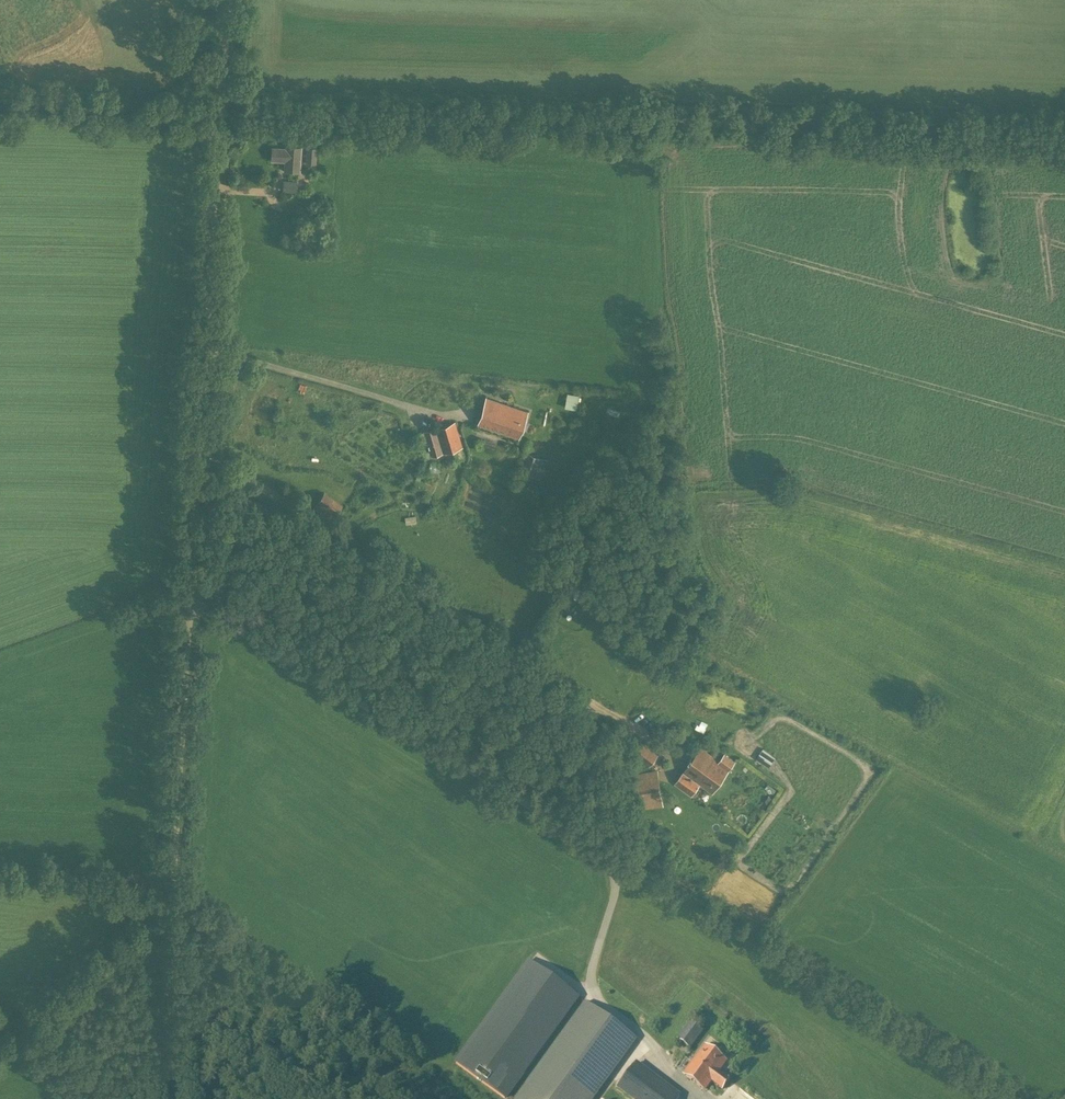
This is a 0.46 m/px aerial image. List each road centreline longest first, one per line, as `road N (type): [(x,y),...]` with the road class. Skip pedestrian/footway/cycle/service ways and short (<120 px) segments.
road 1 (unclassified): [(173,932),(227,0)]
road 2 (track): [(221,109),(1064,134)]
road 3 (track): [(176,1098),(173,932)]

